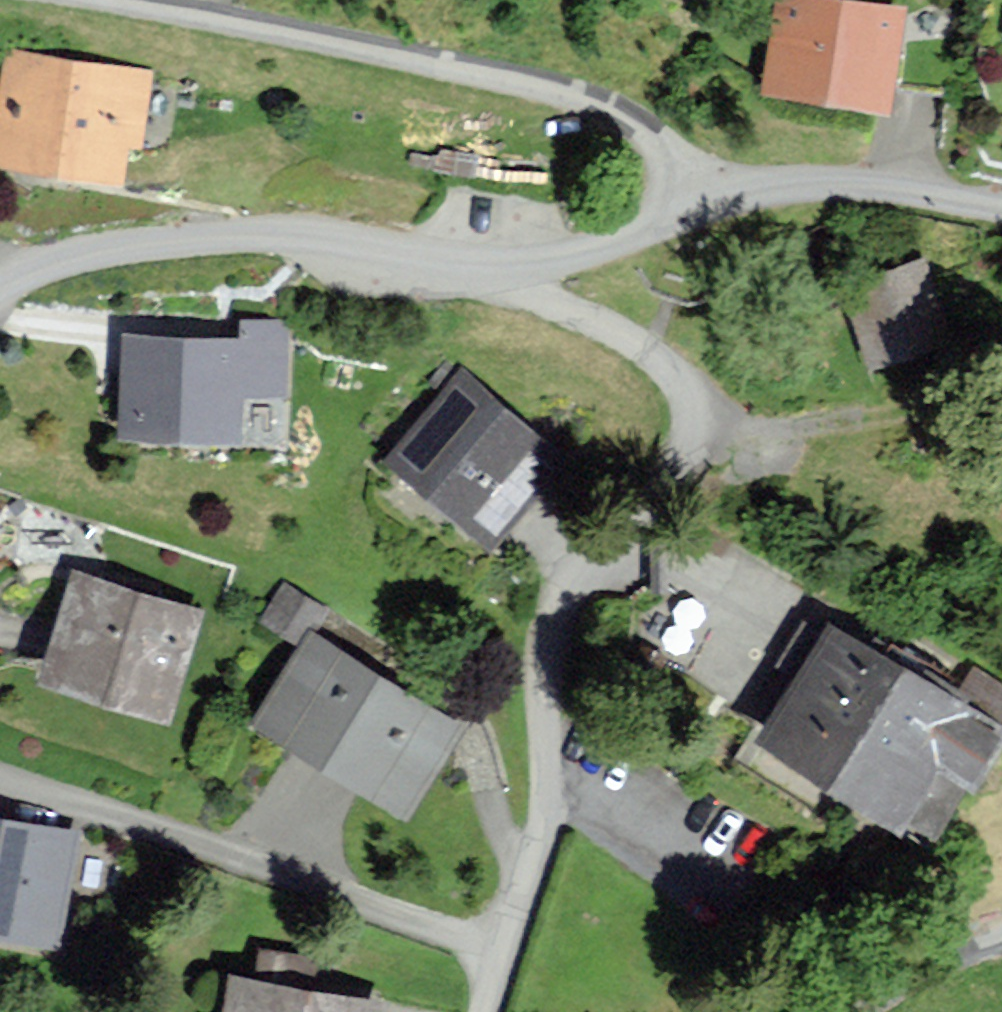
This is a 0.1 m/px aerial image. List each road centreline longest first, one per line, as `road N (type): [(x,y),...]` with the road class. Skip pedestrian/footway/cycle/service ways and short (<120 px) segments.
road 1 (residential): [(511,265),(529,288),(674,372),(693,403),(698,431),(670,496),(573,597),(554,629),(546,671),(546,815),(482,1011)]
road 2 (unclassified): [(662,188),(659,161),(640,133),(570,98),(106,0)]
road 3 (residential): [(0,291),(85,254),(220,236),(287,236),(425,264),(511,265)]
road 4 (residential): [(662,188),(832,183),(1001,209)]
road 5 (unclassified): [(511,265),(629,239),(652,222),(662,188)]
road 6 (residential): [(1001,937),(954,952),(858,1011)]

